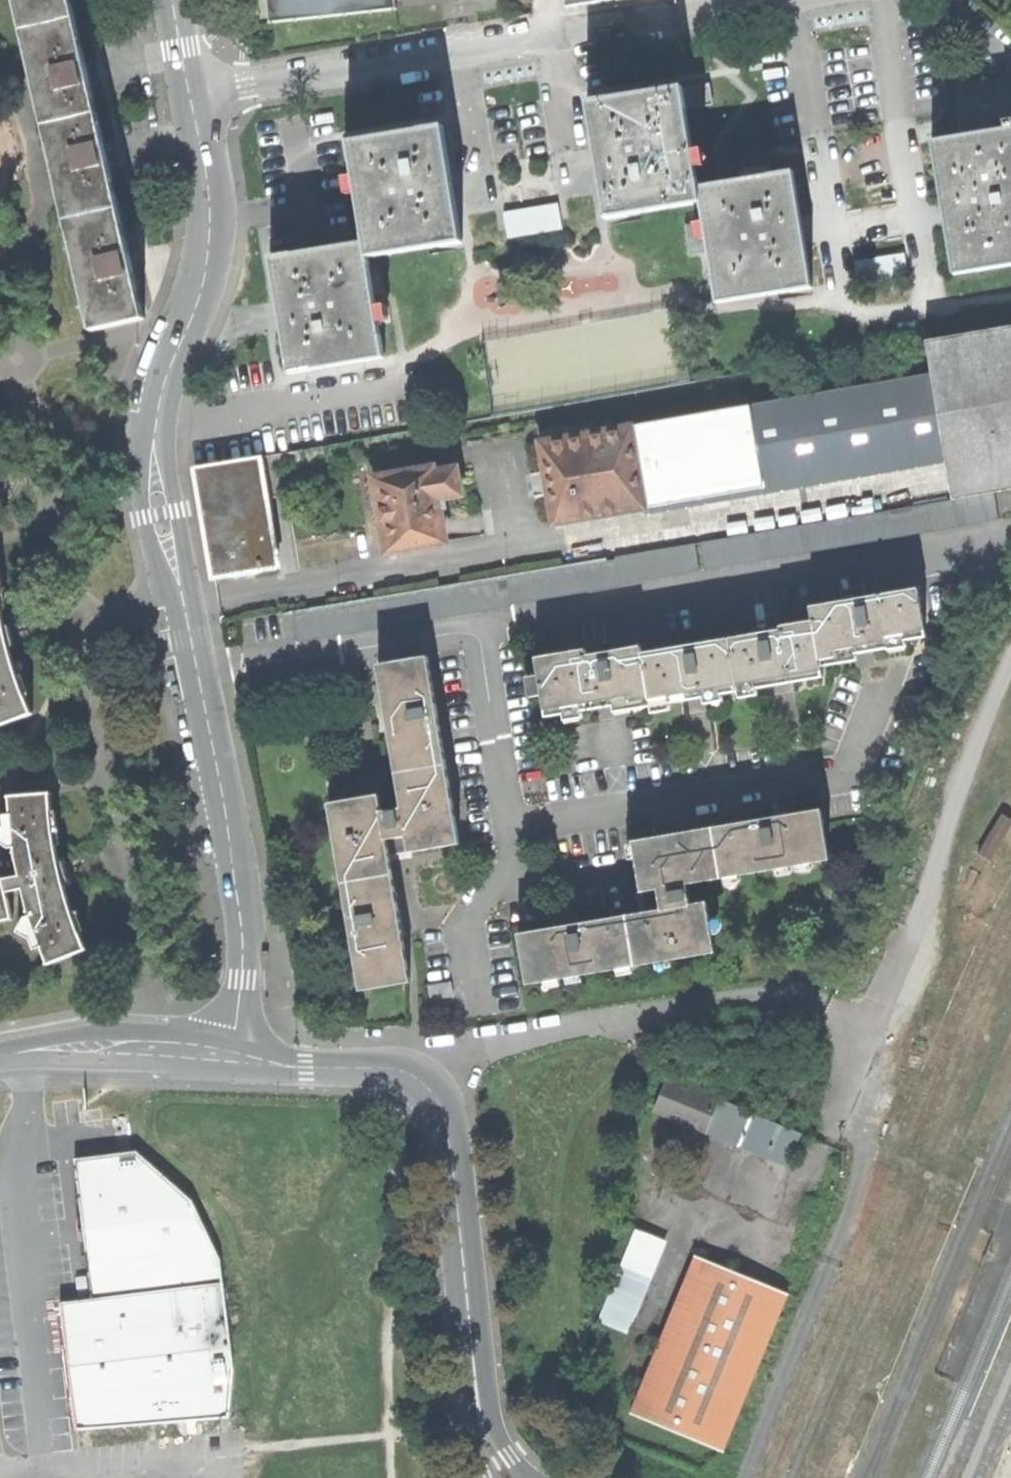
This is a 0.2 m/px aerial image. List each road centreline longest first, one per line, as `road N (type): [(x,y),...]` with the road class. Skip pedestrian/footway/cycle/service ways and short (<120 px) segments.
road 1 (residential): [(232,1055),(242,917),(163,513),(156,431),(211,242),(192,98)]
road 2 (tertiary): [(513,1477),(485,1441),(448,1132),(432,1091),(396,1069),(232,1055)]
road 3 (residential): [(192,98),(772,0)]
road 4 (tertiary): [(232,1055),(61,1048),(0,1058)]

